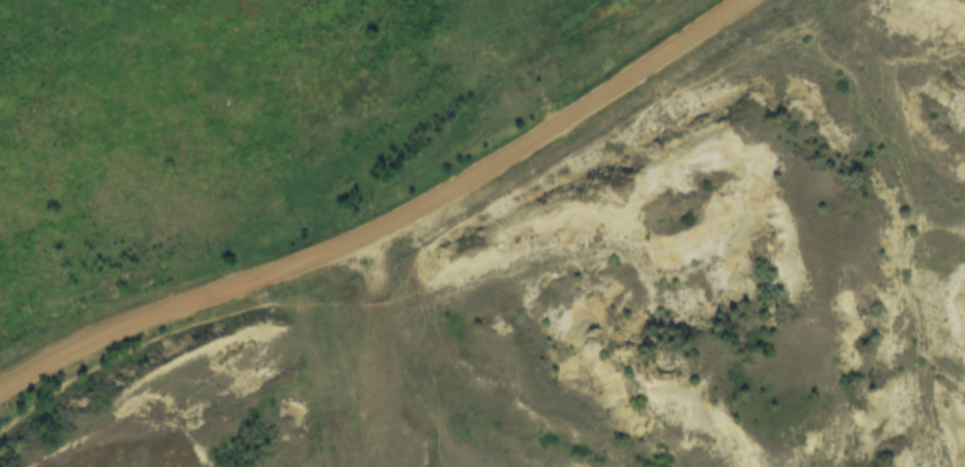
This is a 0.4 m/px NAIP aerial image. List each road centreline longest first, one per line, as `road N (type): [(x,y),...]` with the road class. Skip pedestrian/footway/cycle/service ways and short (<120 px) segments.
road 1 (residential): [(740,0),(427,204),(333,253),(89,338),(0,388)]

